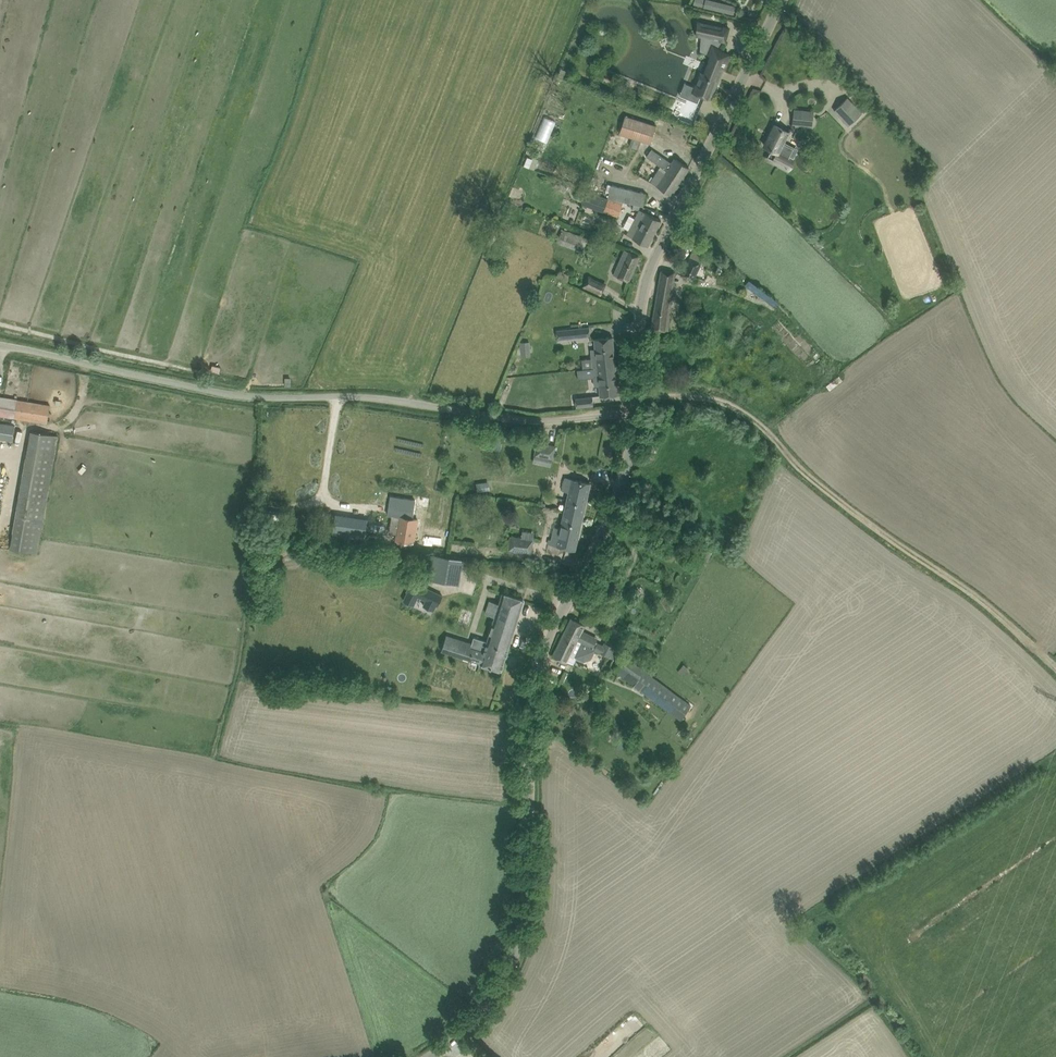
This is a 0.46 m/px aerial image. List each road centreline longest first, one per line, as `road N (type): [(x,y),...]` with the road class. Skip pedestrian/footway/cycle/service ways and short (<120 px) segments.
road 1 (tertiary): [(636,413),(623,478),(540,660),(529,708),(532,866),(514,964),(490,1003),(435,1056)]
road 2 (unclassified): [(0,345),(233,395),(397,400),(511,419),(636,413)]
road 3 (track): [(636,396),(705,397),(754,419),(1055,669)]
road 4 (tertiary): [(636,413),(649,275),(782,0)]

